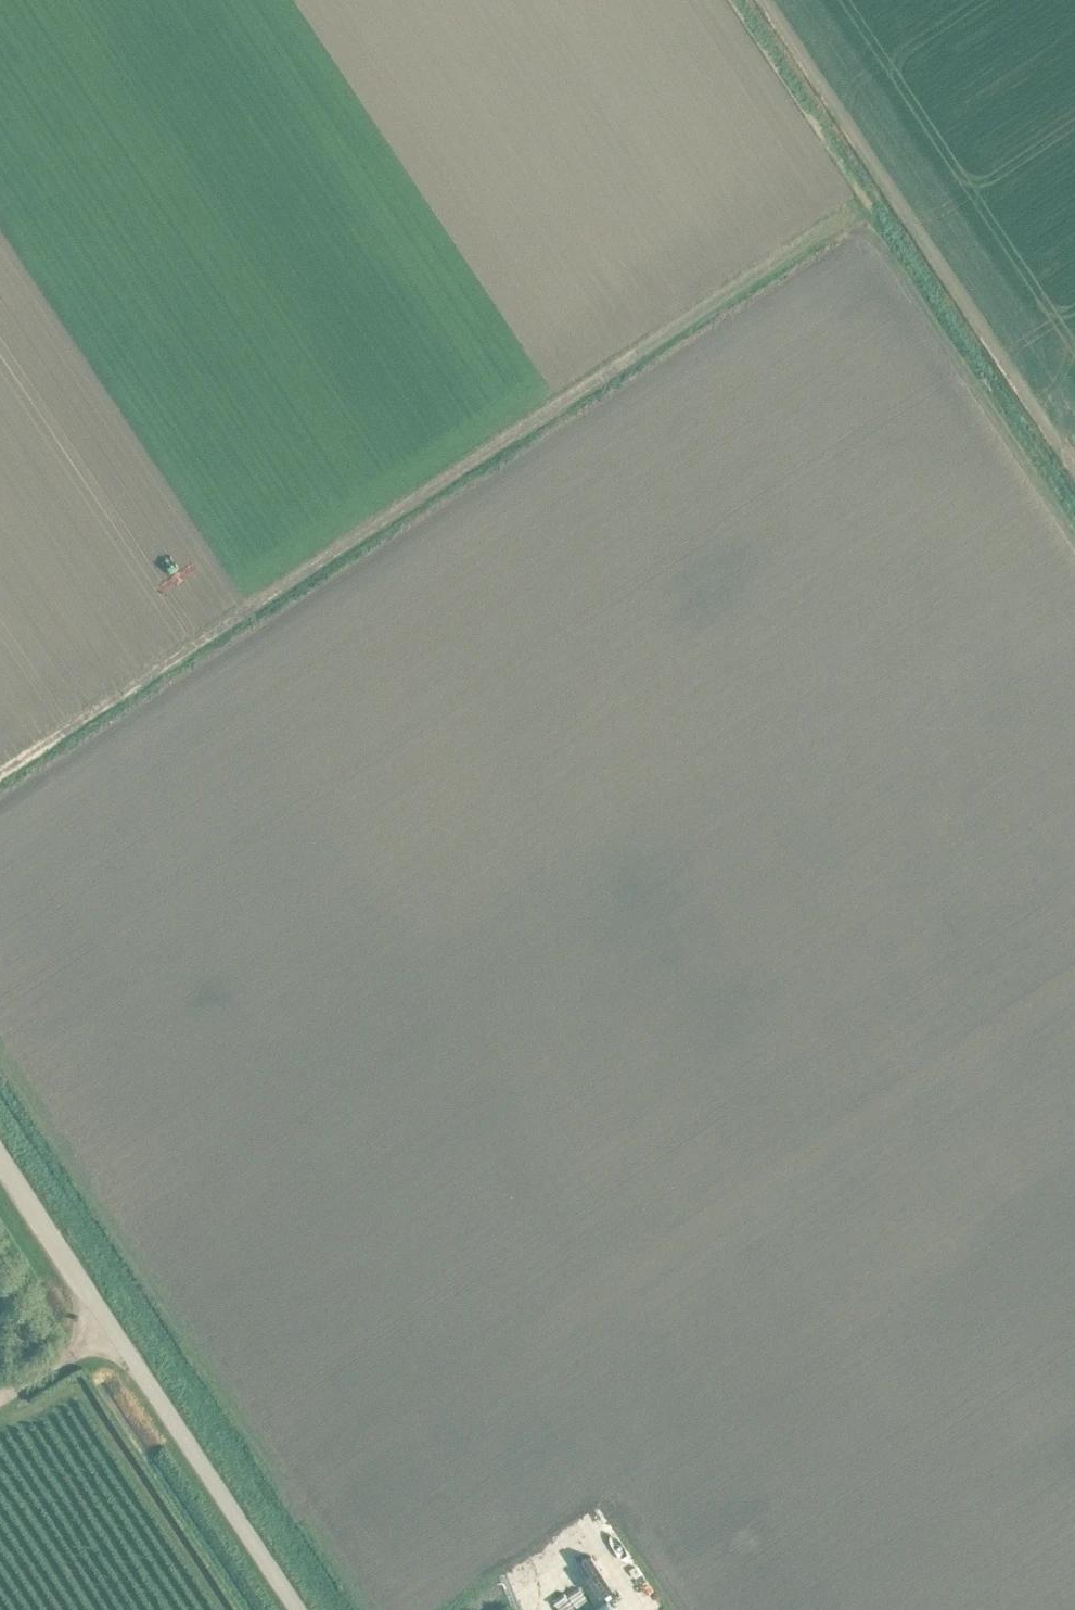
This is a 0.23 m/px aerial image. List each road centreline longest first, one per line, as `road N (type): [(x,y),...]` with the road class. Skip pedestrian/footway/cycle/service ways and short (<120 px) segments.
road 1 (unclassified): [(0,1158),(302,1609)]

